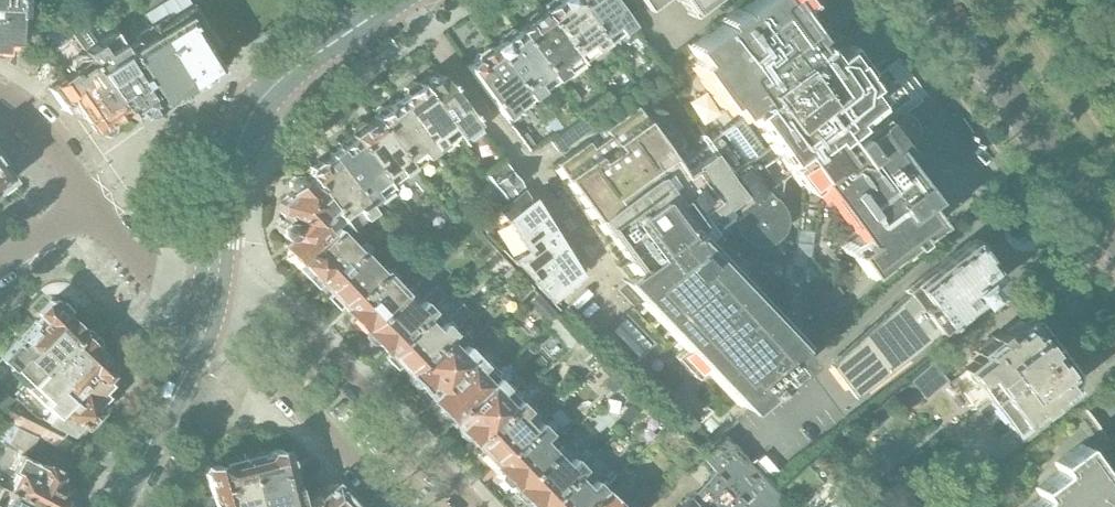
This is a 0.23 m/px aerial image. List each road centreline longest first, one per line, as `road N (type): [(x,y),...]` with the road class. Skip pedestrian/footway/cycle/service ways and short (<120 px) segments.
road 1 (residential): [(476,506),(291,314),(226,284)]
road 2 (tertiary): [(1114,246),(938,0)]
road 3 (residential): [(219,320),(399,506)]
road 4 (residential): [(235,164),(267,99),(402,0)]
road 5 (residential): [(201,287),(150,271),(91,202)]
road 6 (residential): [(120,506),(176,388)]
road 7 (residential): [(235,164),(216,194),(201,287)]
road 8 (residential): [(226,284),(235,164)]

